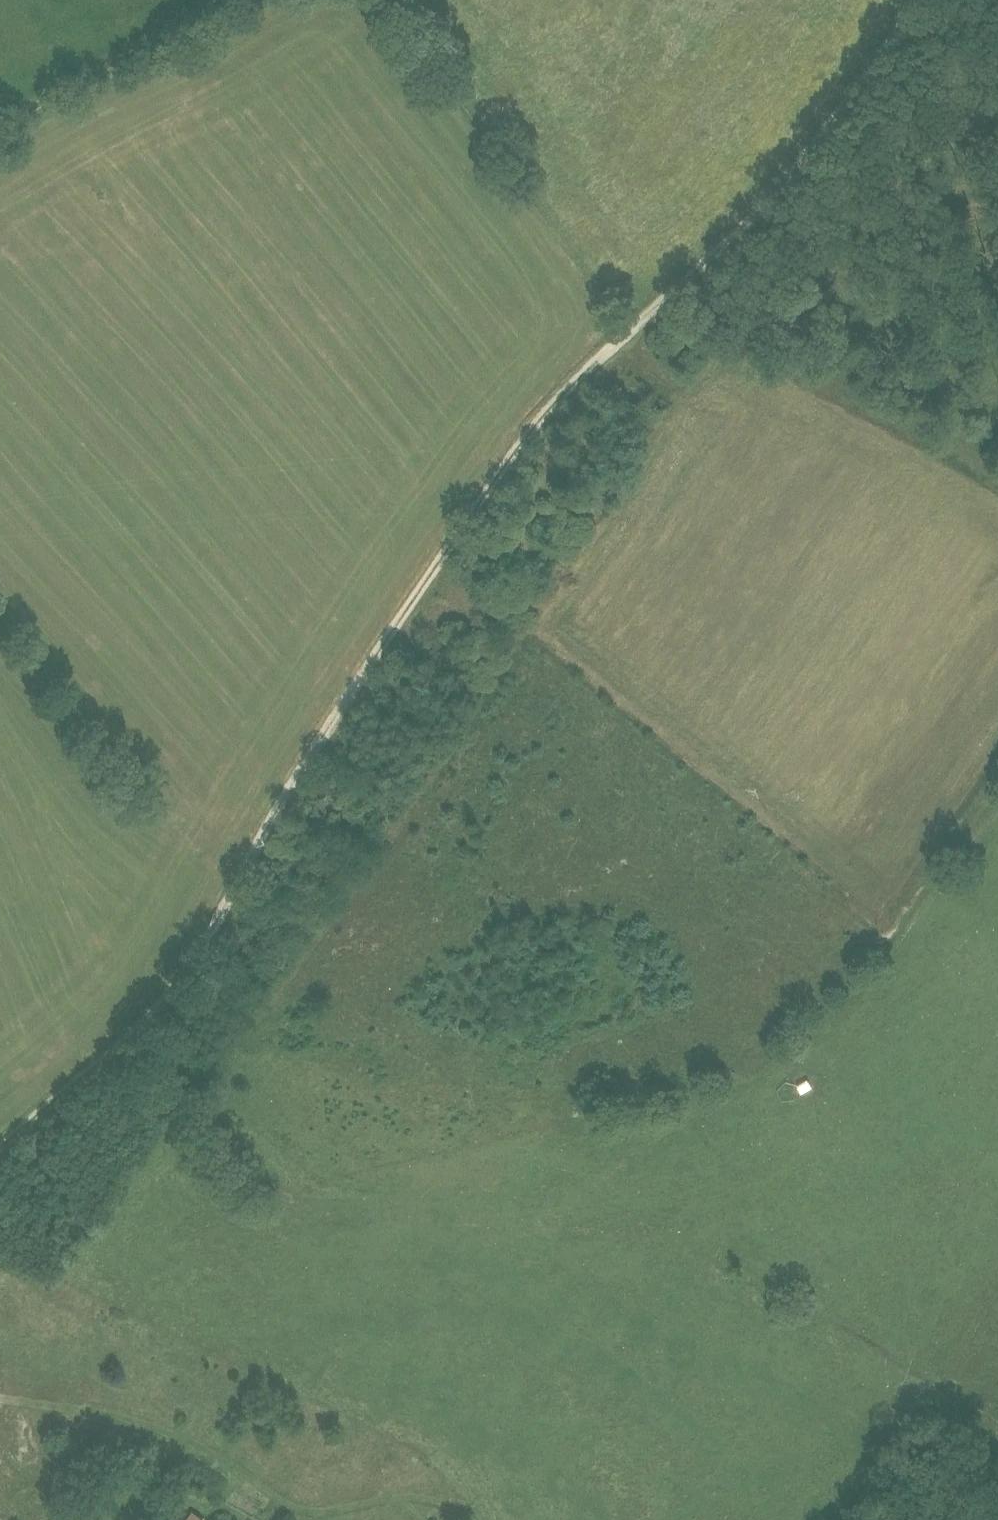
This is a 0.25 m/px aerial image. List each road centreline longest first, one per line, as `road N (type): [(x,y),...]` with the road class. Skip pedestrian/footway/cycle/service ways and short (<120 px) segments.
road 1 (track): [(0,1147),(170,986),(504,456),(584,361),(694,270),(819,138),(910,0)]
road 2 (track): [(0,123),(216,0)]

